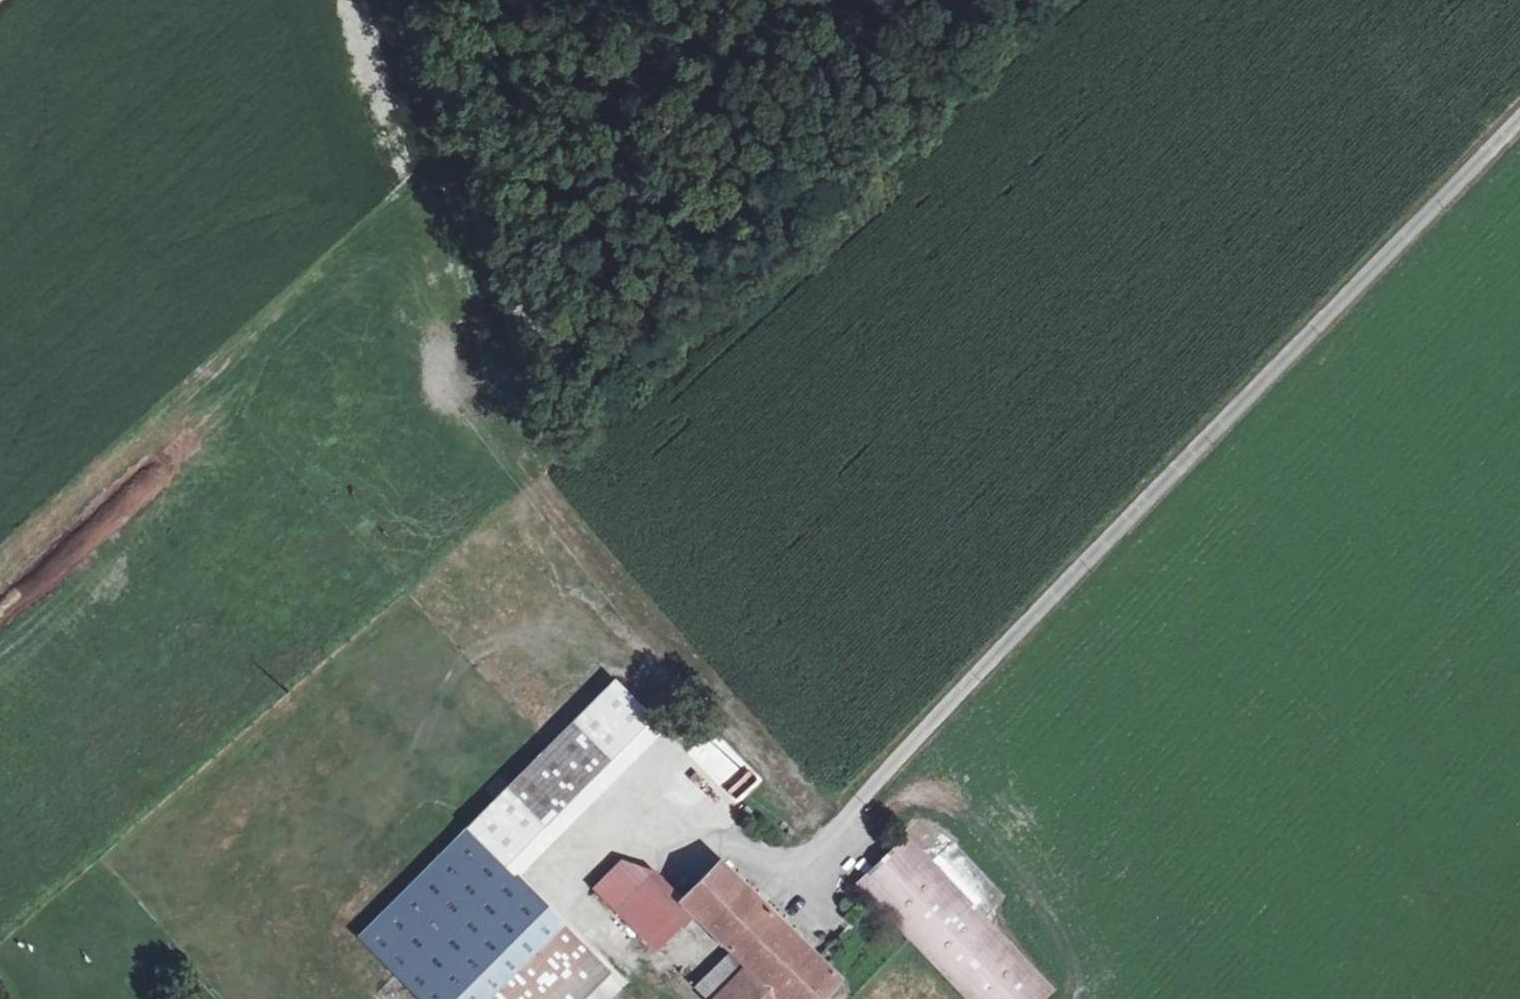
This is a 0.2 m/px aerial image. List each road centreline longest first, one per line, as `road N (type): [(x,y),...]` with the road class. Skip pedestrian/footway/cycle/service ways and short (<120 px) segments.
road 1 (unclassified): [(1519,119),(777,888)]

